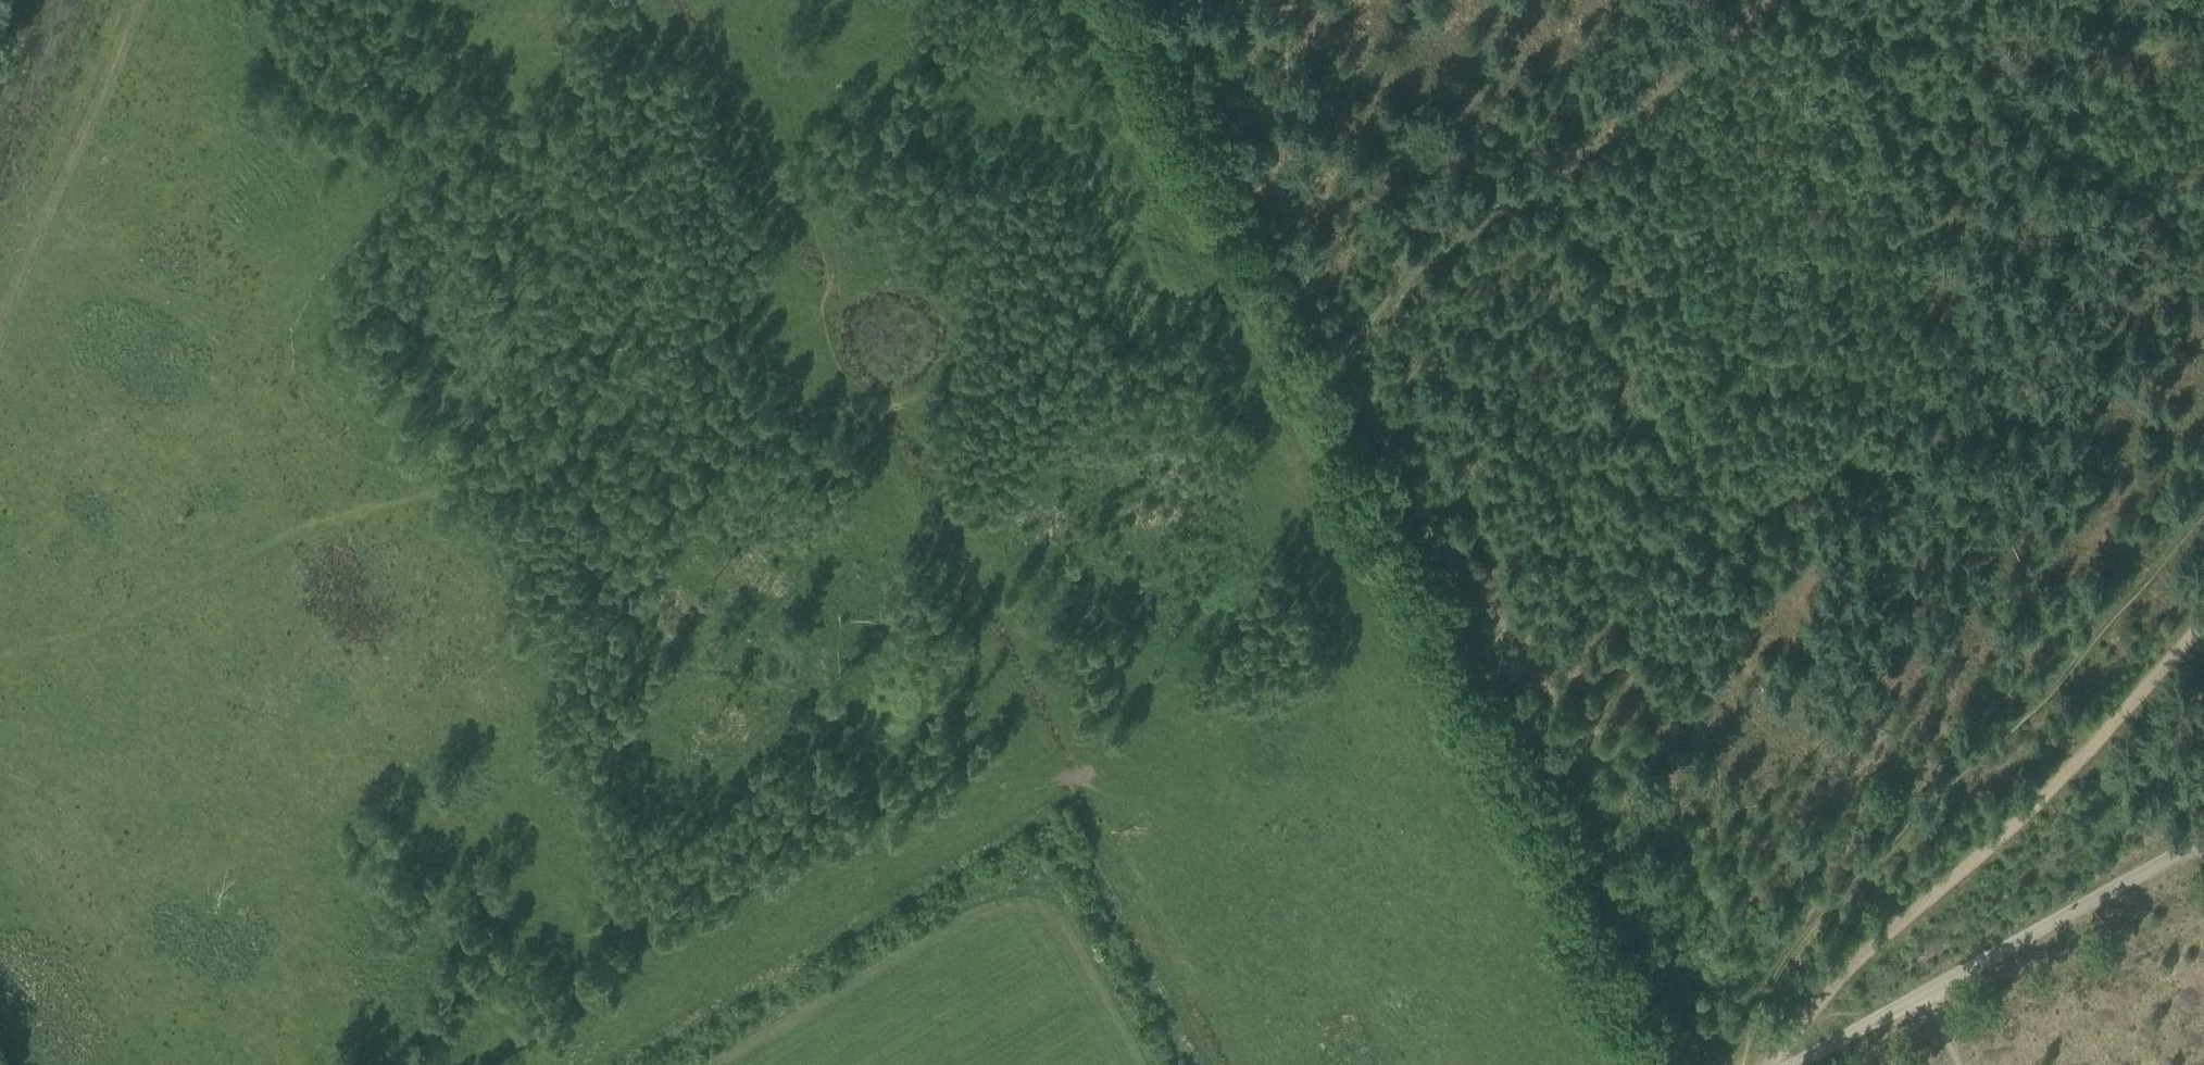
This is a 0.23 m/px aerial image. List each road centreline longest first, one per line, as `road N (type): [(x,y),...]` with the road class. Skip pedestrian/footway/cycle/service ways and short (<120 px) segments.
road 1 (track): [(1336,349),(1697,1064)]
road 2 (track): [(2203,618),(2125,708),(1817,1008),(1785,1064)]
road 3 (track): [(0,281),(134,0)]

